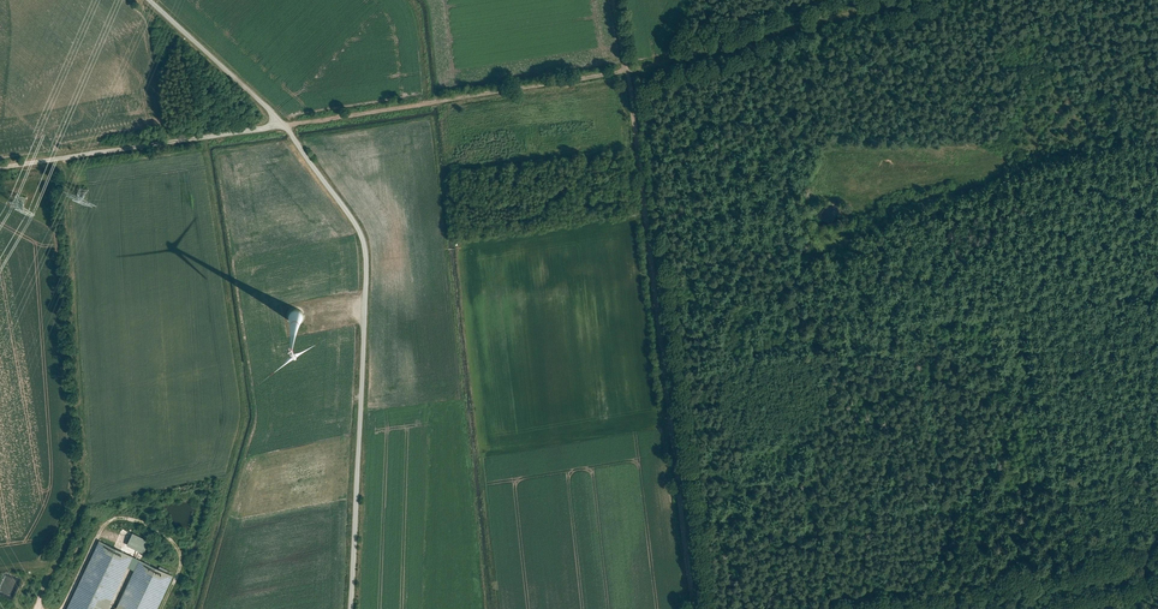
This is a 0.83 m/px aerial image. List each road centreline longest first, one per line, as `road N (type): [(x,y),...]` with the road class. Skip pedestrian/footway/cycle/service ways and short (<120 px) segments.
road 1 (track): [(0,170),(627,72)]
road 2 (track): [(693,608),(614,0)]
road 3 (track): [(828,19),(827,144),(811,245),(1157,189)]
road 4 (track): [(286,126),(360,229),(365,249),(352,608)]
road 5 (residential): [(1157,567),(948,608)]
road 6 (track): [(828,19),(627,72)]
road 7 (track): [(286,126),(142,0)]

